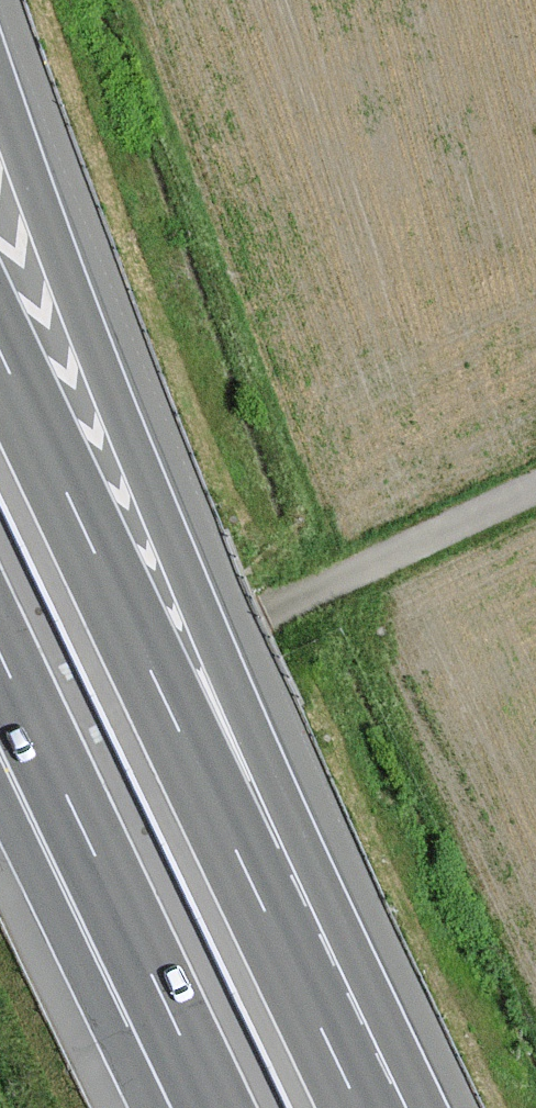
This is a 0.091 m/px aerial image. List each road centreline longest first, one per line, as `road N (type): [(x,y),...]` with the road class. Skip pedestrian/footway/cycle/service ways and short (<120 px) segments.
road 1 (motorway): [(297,975),(0,97)]
road 2 (motorway): [(297,975),(0,353)]
road 3 (motorway): [(0,654),(210,1107)]
road 4 (motorway): [(0,811),(107,1030),(192,1107)]
road 5 (motorway): [(361,1107),(297,975)]

